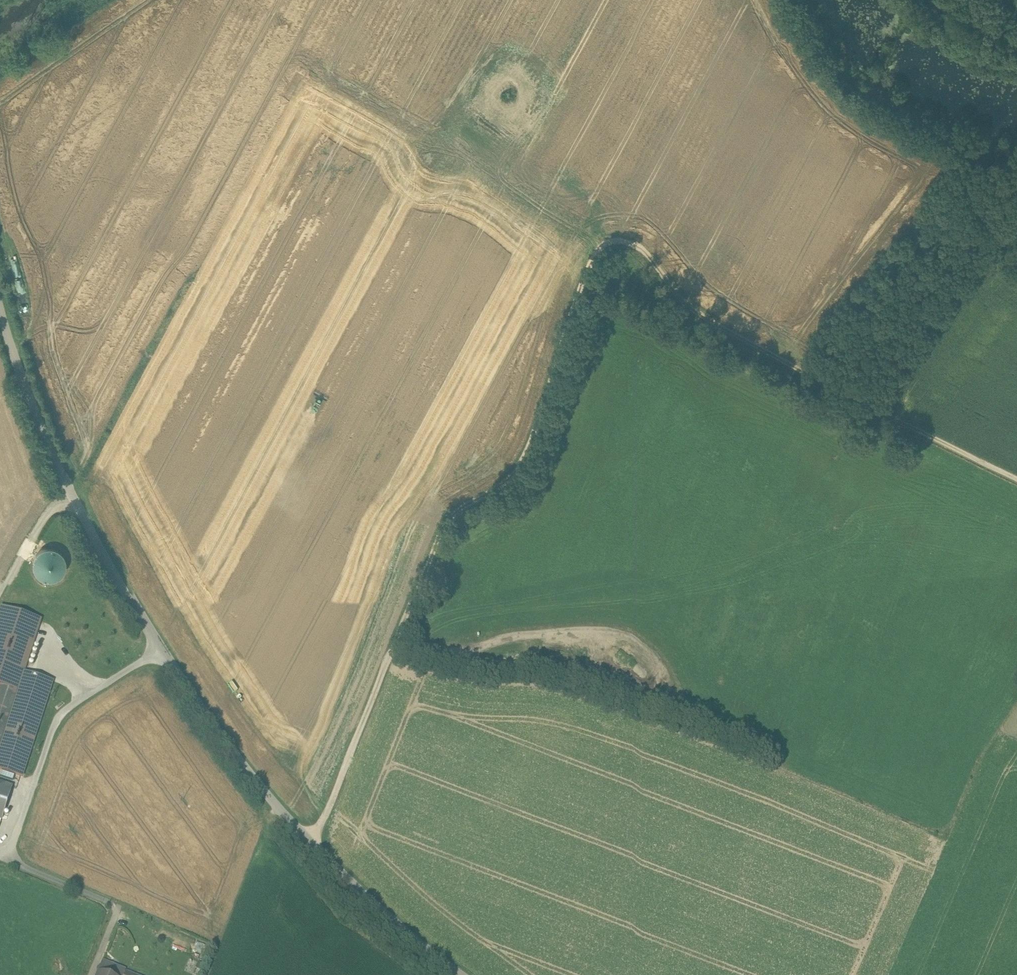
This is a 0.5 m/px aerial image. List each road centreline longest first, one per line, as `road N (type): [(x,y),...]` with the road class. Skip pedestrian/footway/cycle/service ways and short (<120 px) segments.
road 1 (track): [(314,840),(442,521),(461,499),(514,470),(593,255),(607,239),(625,236),(703,305),(871,404),(1016,476)]
road 2 (unclassified): [(0,285),(34,402),(80,509),(201,712),(237,761),(362,891),(463,974)]
road 3 (track): [(871,404),(1002,224),(1016,221)]

